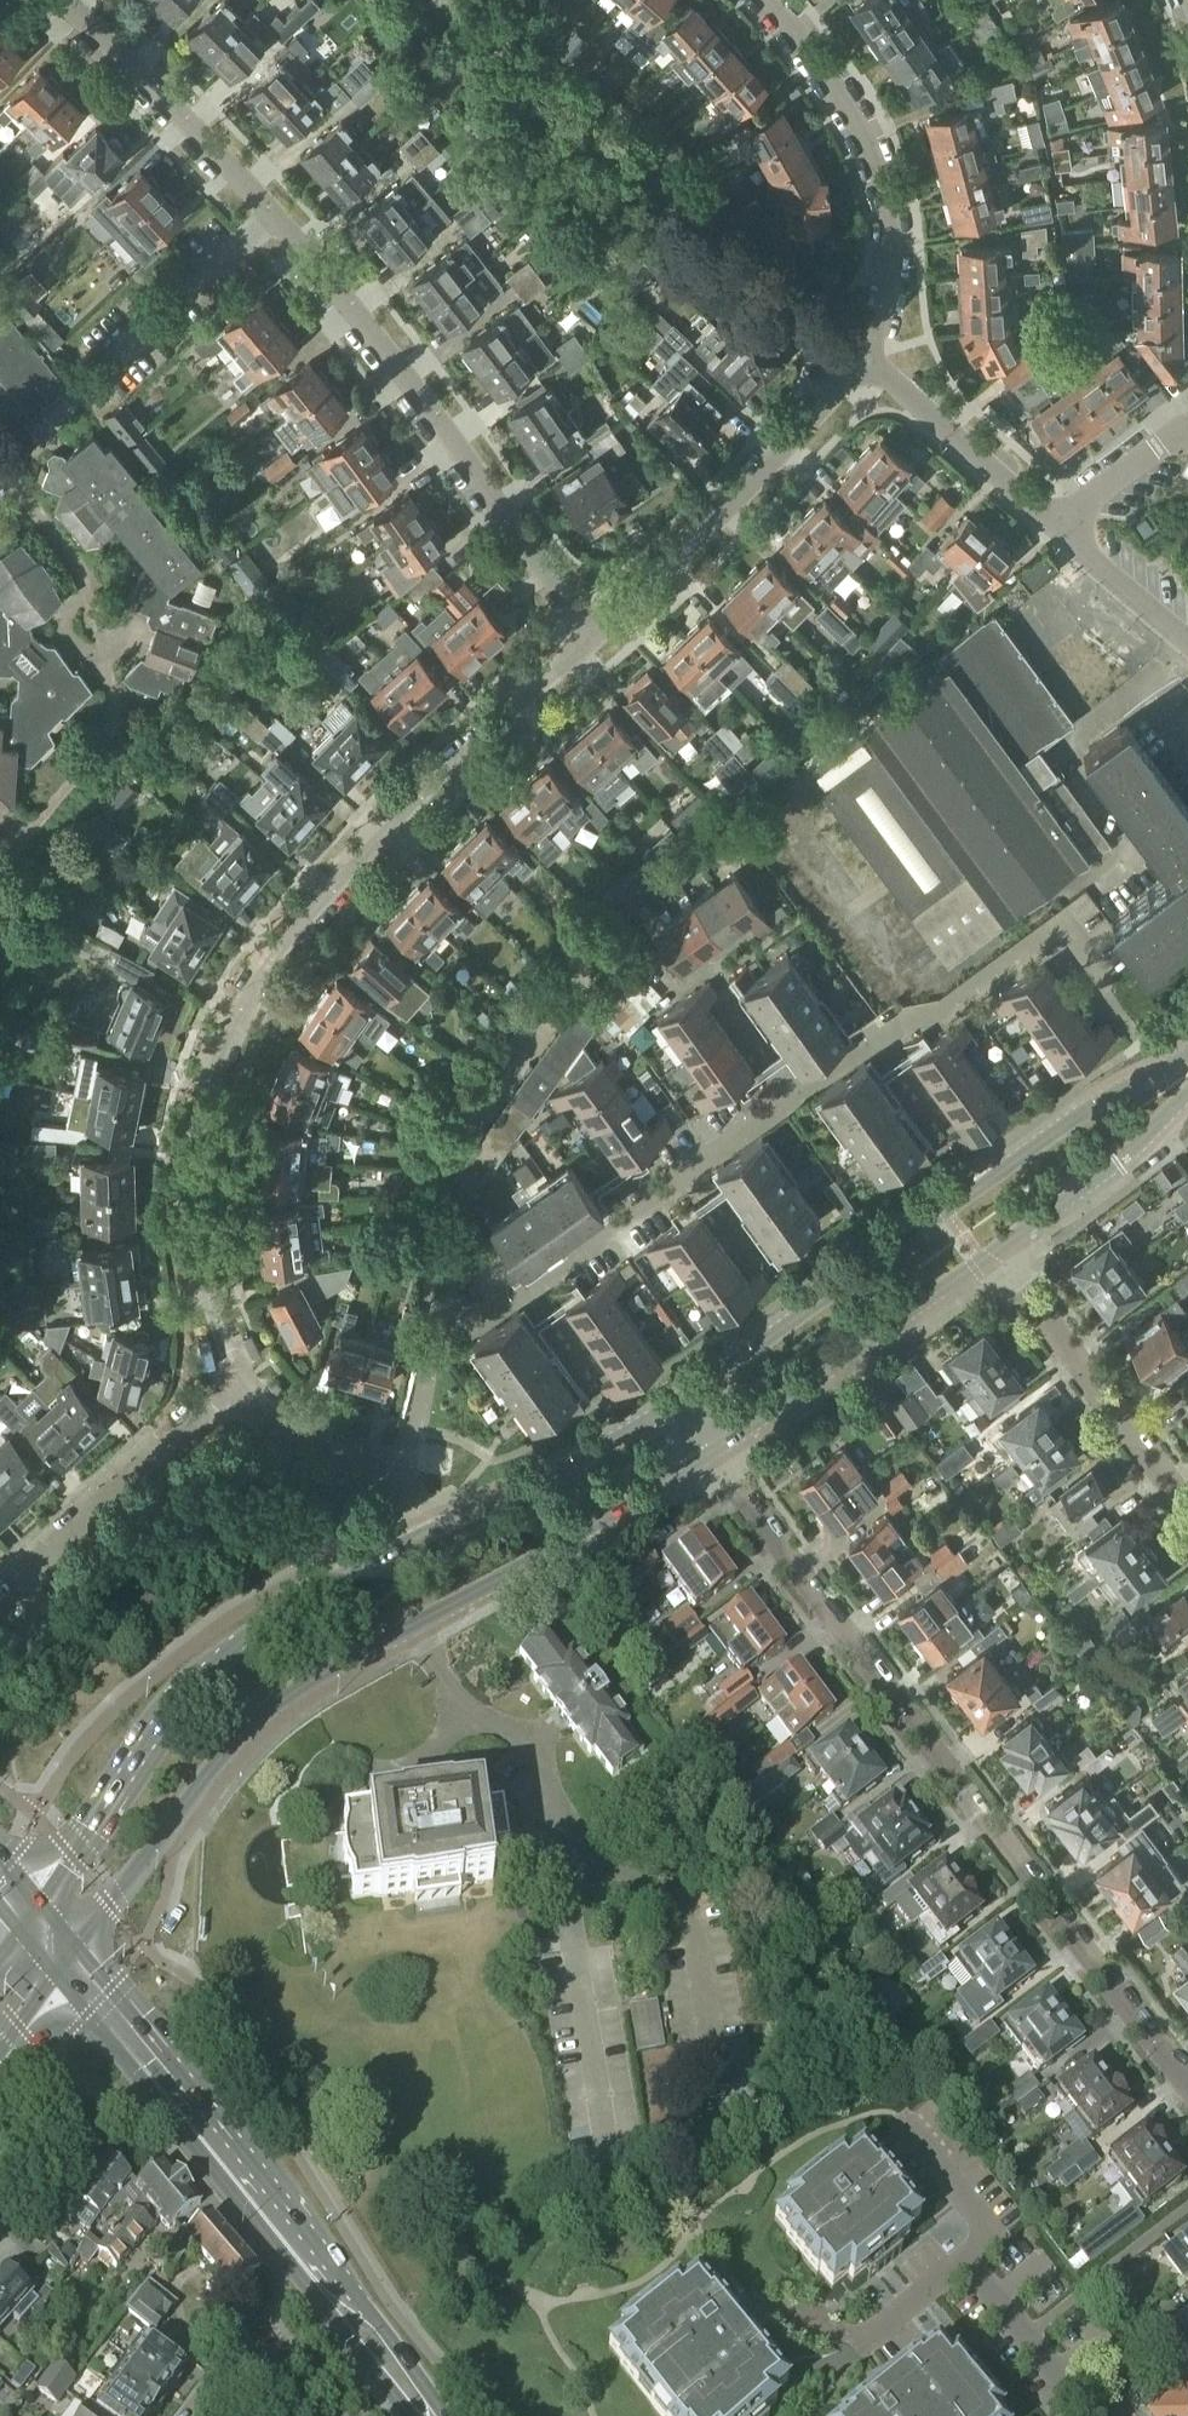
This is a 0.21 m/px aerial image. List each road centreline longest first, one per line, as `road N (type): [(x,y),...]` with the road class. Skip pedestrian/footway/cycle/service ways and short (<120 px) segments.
road 1 (residential): [(235,1385),(198,1266),(192,1141),(204,1072),(228,1018),(295,928),(591,638)]
road 2 (residential): [(408,1467),(432,1348),(530,1287),(906,1017),(941,1009),(1053,929)]
road 3 (tertiary): [(70,1955),(222,1759),(300,1685),(722,1454)]
road 4 (residential): [(1187,2096),(722,1454)]
road 5 (tertiary): [(1187,1055),(1113,1093),(683,1395)]
road 6 (secondary): [(429,2415),(314,2257),(70,1955)]
road 7 (tertiary): [(431,1534),(288,1617),(220,1668),(157,1731),(30,1907)]
road 8 (residential): [(591,638),(273,213)]
road 9 (residential): [(759,0),(836,92),(878,175),(889,276),(867,361)]
road 10 (residential): [(867,361),(707,532),(591,638)]
road 11 (residential): [(0,468),(273,213)]
road 12 (tertiary): [(722,1454),(993,1261)]
road 13 (residential): [(1187,1518),(993,1261)]
road 14 (residential): [(11,1588),(235,1385)]
road 15 (residential): [(273,213),(61,0)]
road 16 (tertiary): [(683,1395),(431,1534)]
road 17 (tertiary): [(993,1261),(1134,1156),(1187,1098)]
road 18 (residential): [(1060,526),(867,361)]
road 19 (residential): [(967,2261),(861,2342),(821,2342),(789,2312)]
road 20 (residential): [(408,1467),(334,1453),(298,1436),(235,1385)]
road 21 (residential): [(1081,2415),(967,2261)]
road 22 (residential): [(1187,641),(1060,526)]
road 23 (residential): [(967,2261),(984,2221),(912,2127)]
road 24 (residential): [(1060,526),(1187,431)]
road 25 (tertiary): [(0,2059),(70,1955)]

